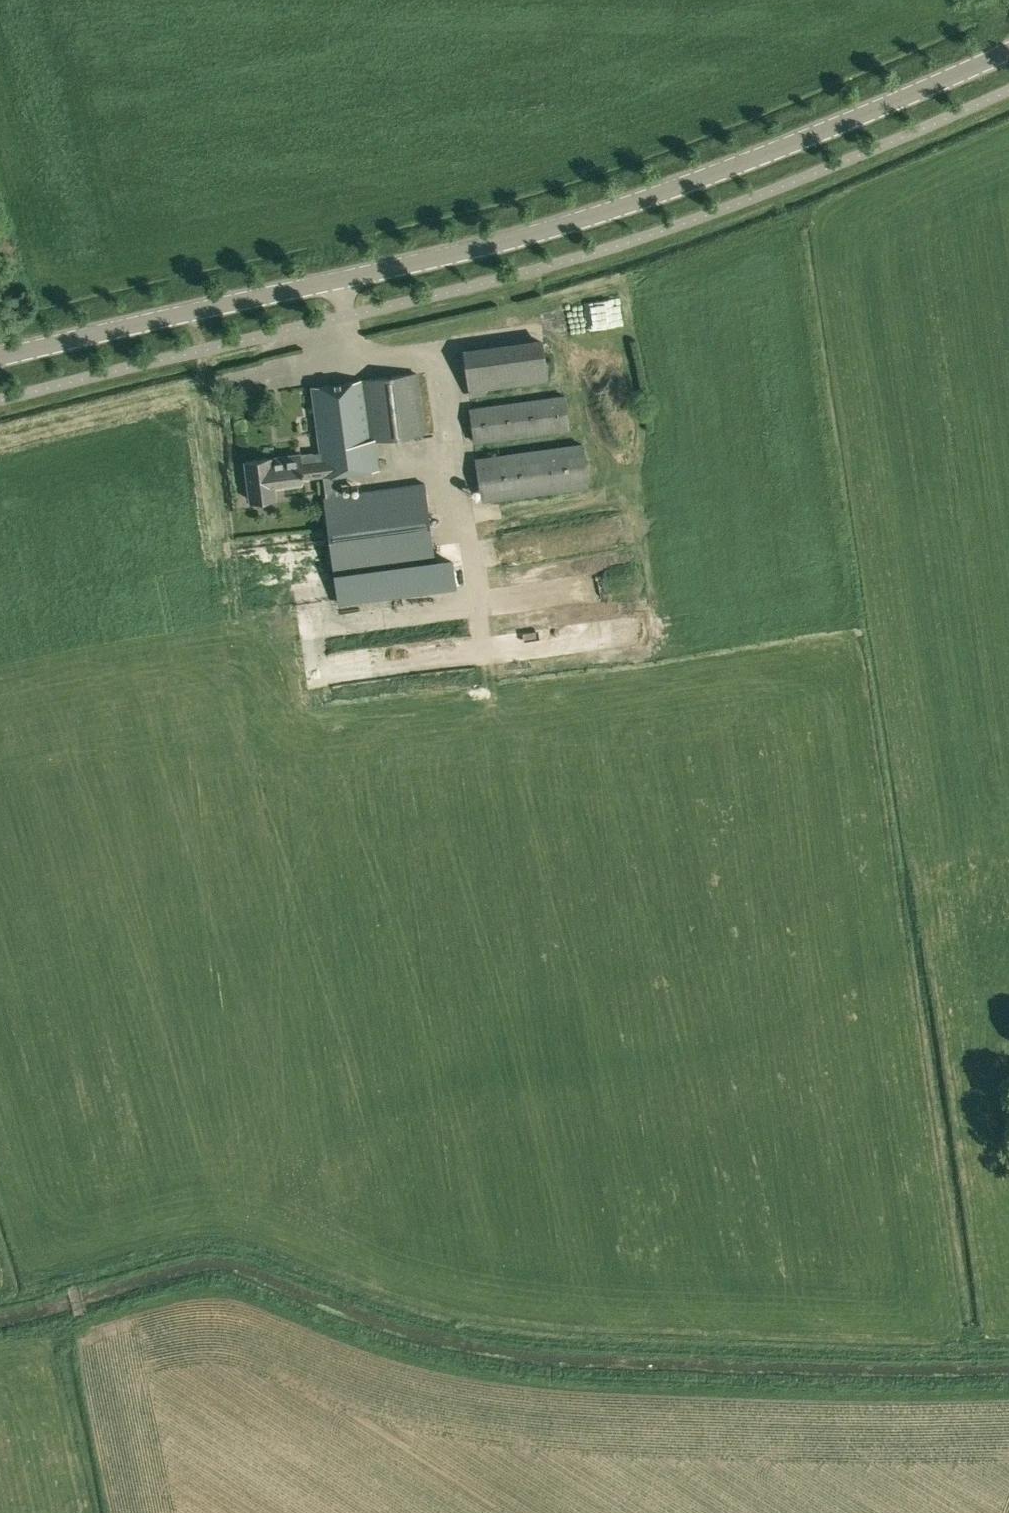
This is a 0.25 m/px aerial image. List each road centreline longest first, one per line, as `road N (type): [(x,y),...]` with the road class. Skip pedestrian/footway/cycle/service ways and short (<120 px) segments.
road 1 (secondary): [(0,361),(586,223),(1008,53)]

